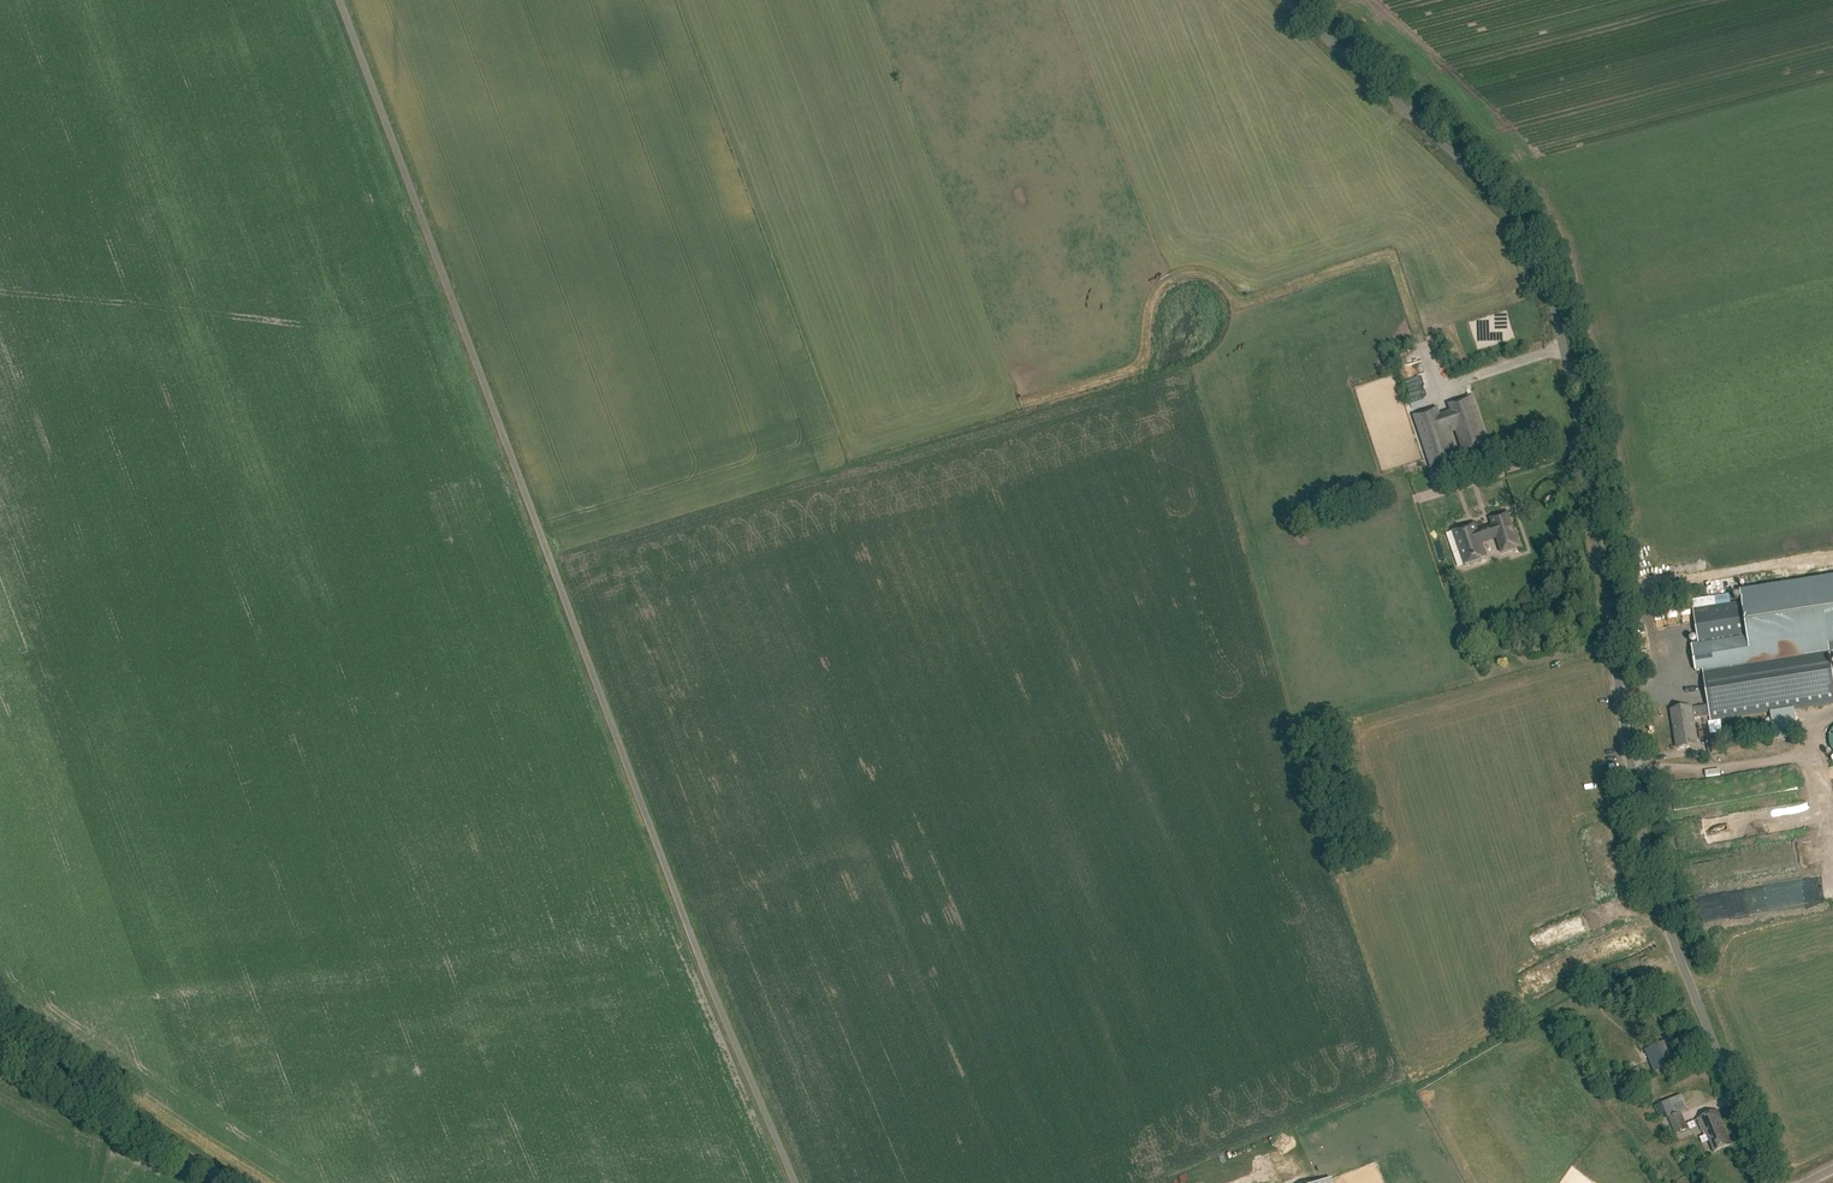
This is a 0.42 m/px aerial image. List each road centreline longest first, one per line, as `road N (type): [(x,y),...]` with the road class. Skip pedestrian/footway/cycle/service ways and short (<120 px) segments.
road 1 (unclassified): [(1770,1182),(1666,924),(1543,255),(1527,222),(1285,0)]
road 2 (unclassified): [(795,1182),(697,953),(340,0)]
road 3 (unclassified): [(232,1182),(0,1044)]

